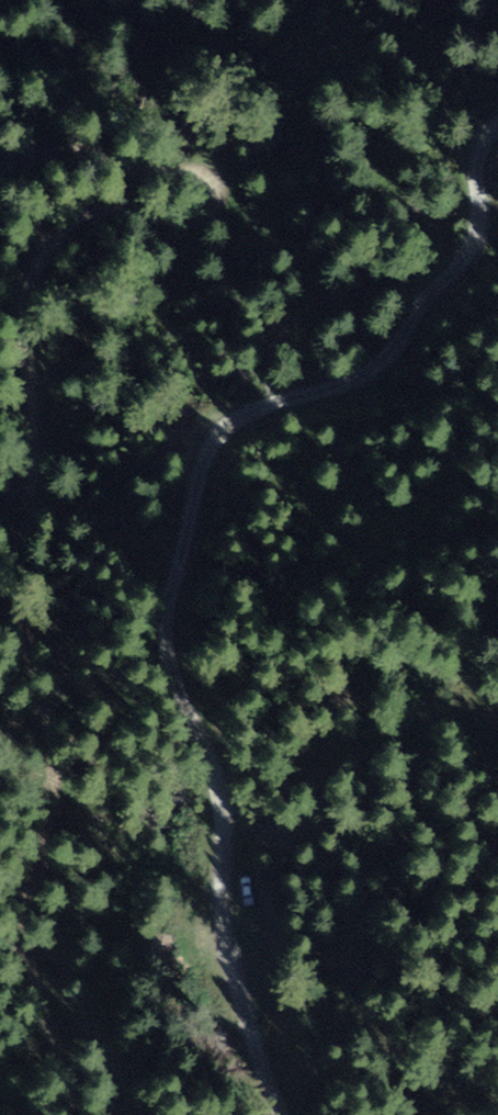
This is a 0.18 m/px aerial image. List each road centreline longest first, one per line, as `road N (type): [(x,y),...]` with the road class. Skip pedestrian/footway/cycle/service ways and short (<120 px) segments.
road 1 (track): [(0,157),(48,136),(204,158),(224,172),(222,196),(200,207),(96,202),(51,223),(22,265),(15,306),(34,491),(19,562),(59,793),(44,884),(89,1023),(144,1114)]
road 2 (track): [(281,1114),(238,984),(218,786),(168,651),(176,547),(204,460),(229,429),(267,408),(368,376),(434,289),(475,254),(478,155),(497,127)]
road 3 (track): [(44,884),(34,925),(89,1114)]

